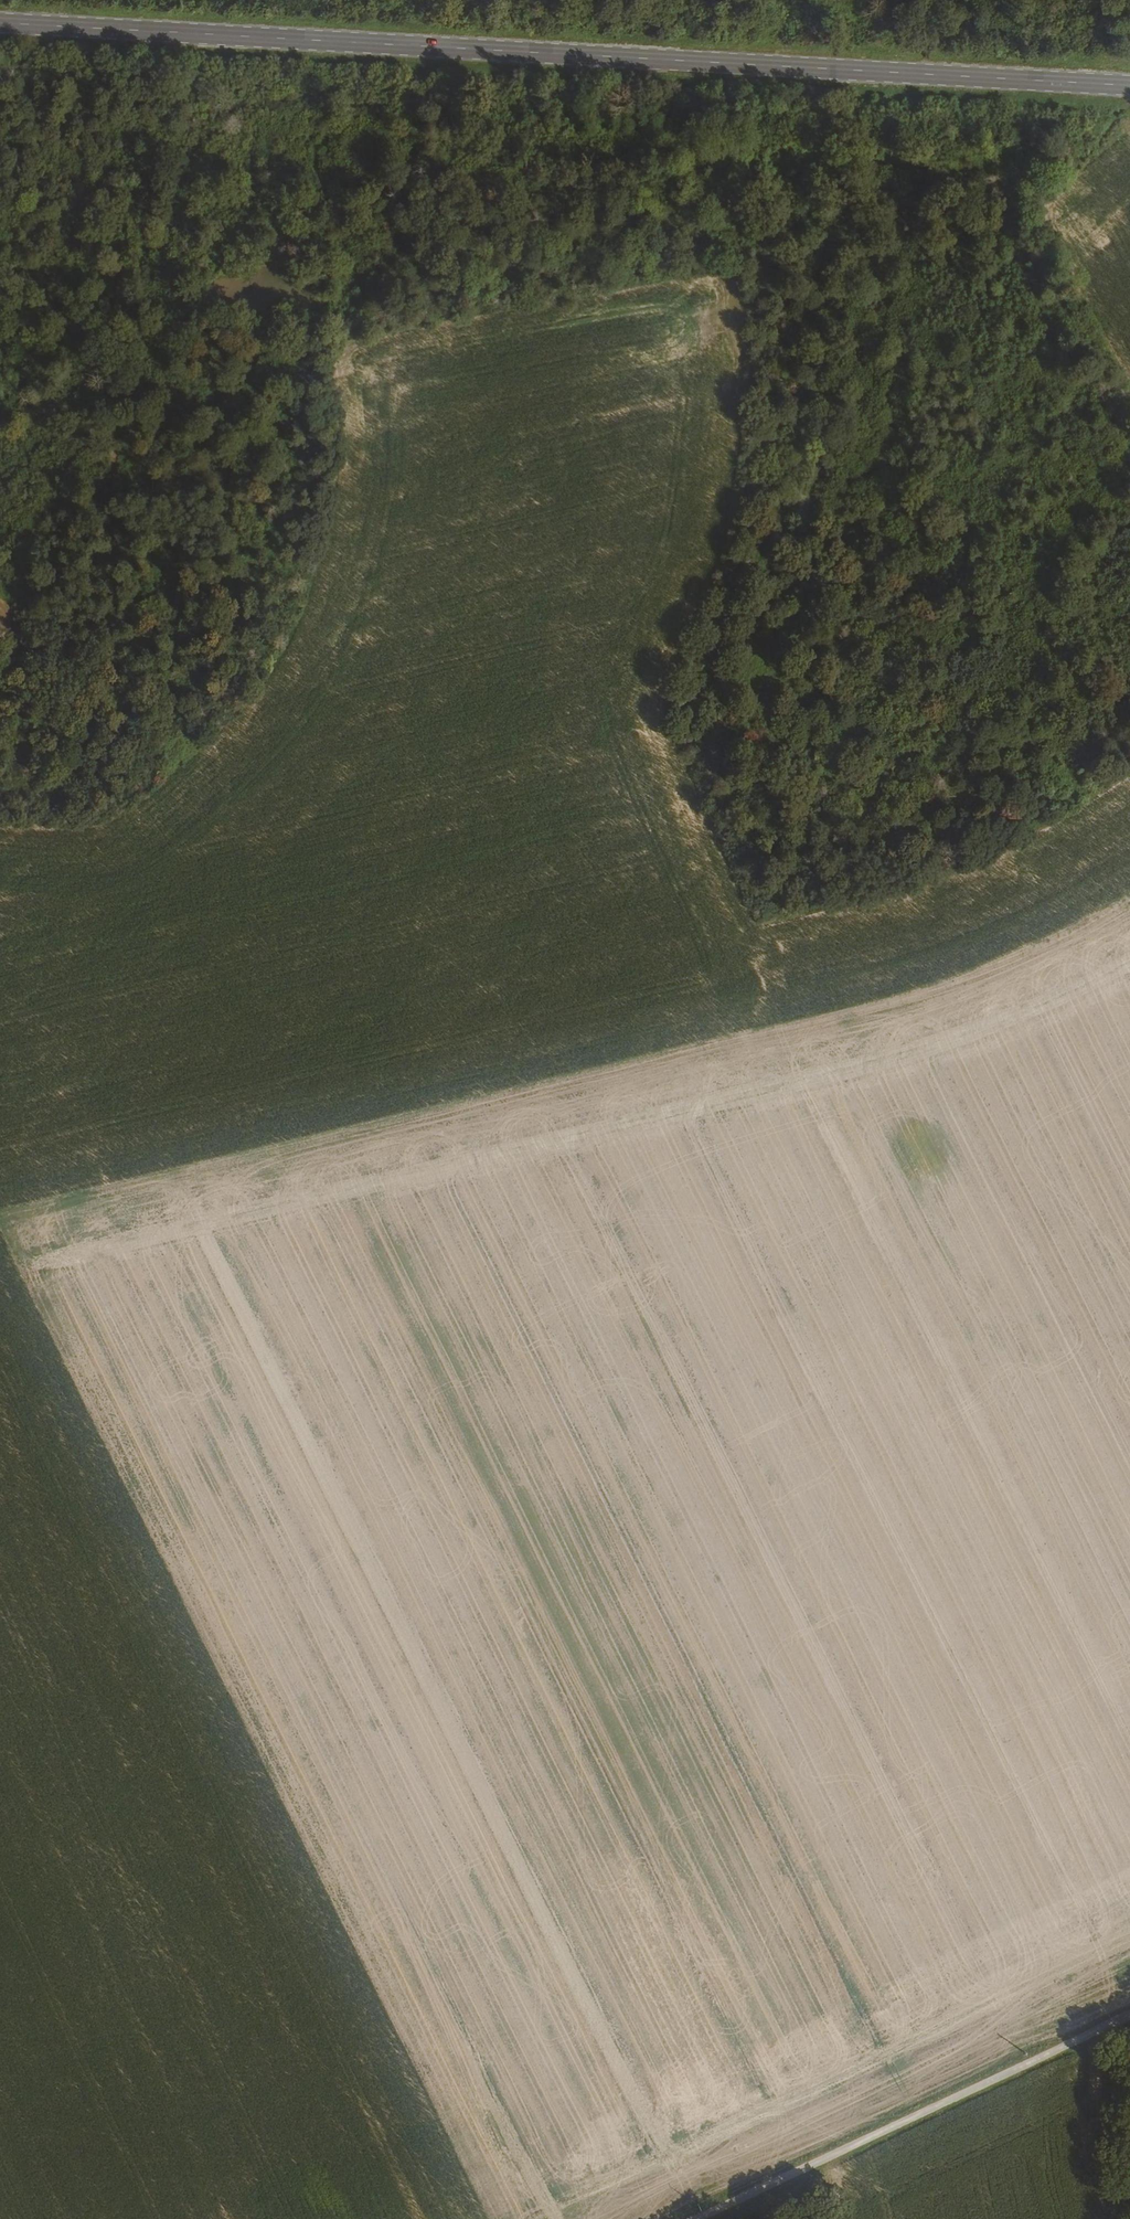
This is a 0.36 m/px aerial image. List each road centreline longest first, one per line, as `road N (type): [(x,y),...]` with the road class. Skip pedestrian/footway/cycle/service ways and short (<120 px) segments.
road 1 (primary): [(0,23),(1129,85)]
road 2 (unclassified): [(699,2218),(1129,2017)]

